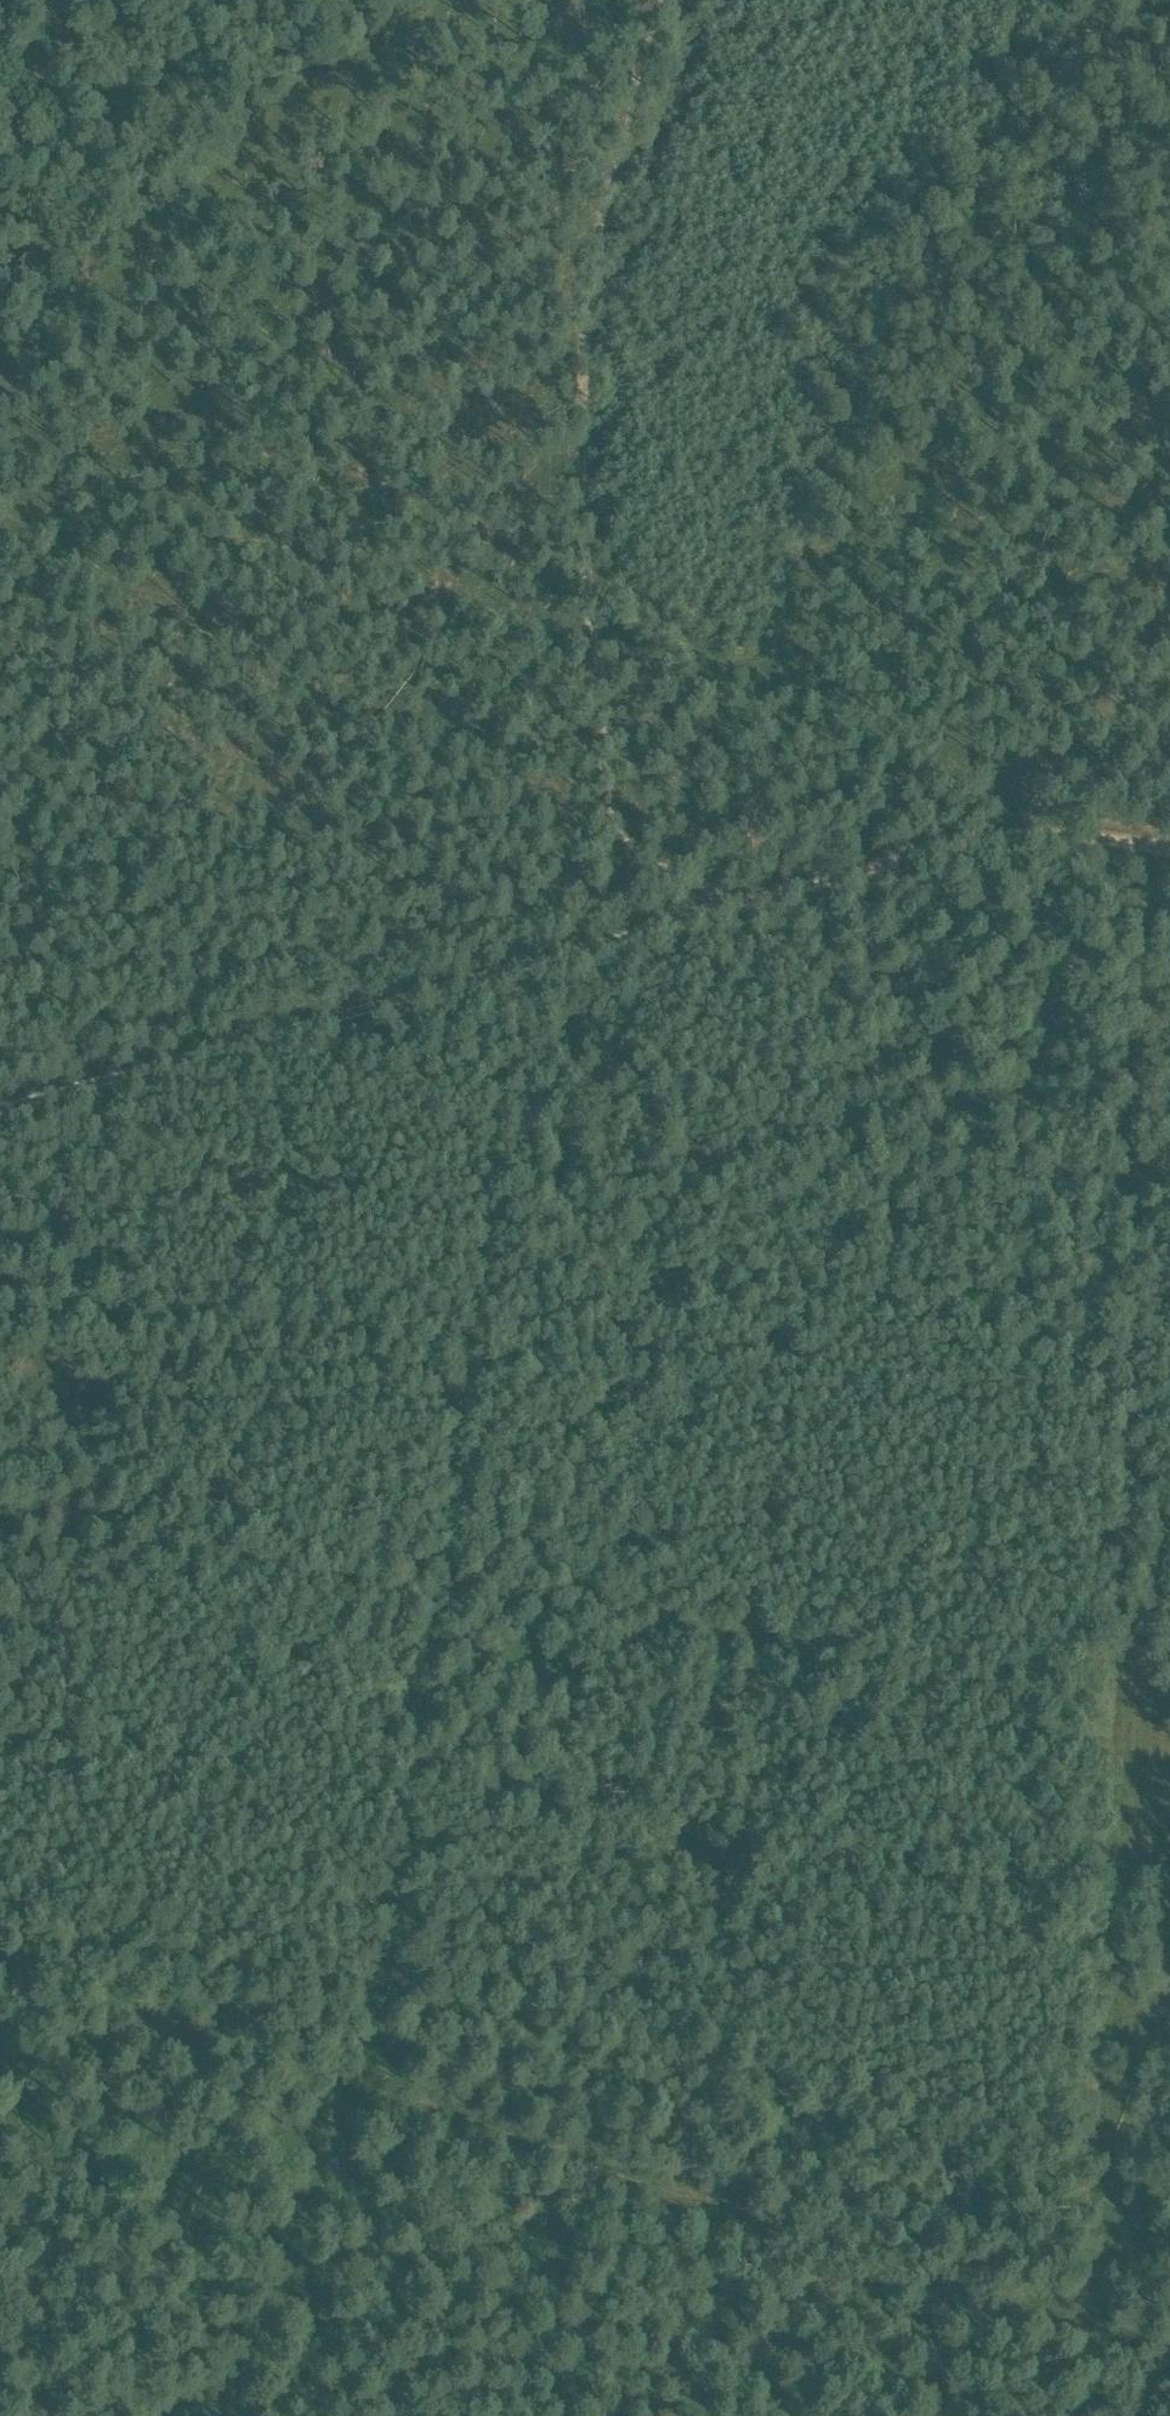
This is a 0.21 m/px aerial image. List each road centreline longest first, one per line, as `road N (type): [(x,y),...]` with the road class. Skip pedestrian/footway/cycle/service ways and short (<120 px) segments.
road 1 (track): [(1077,2415),(1138,948),(1163,849)]
road 2 (track): [(661,0),(598,230),(581,326),(599,716),(615,831),(632,860),(680,901),(708,909),(942,841),(1021,829),(1140,840),(1169,851)]
road 3 (track): [(0,1110),(708,909)]

